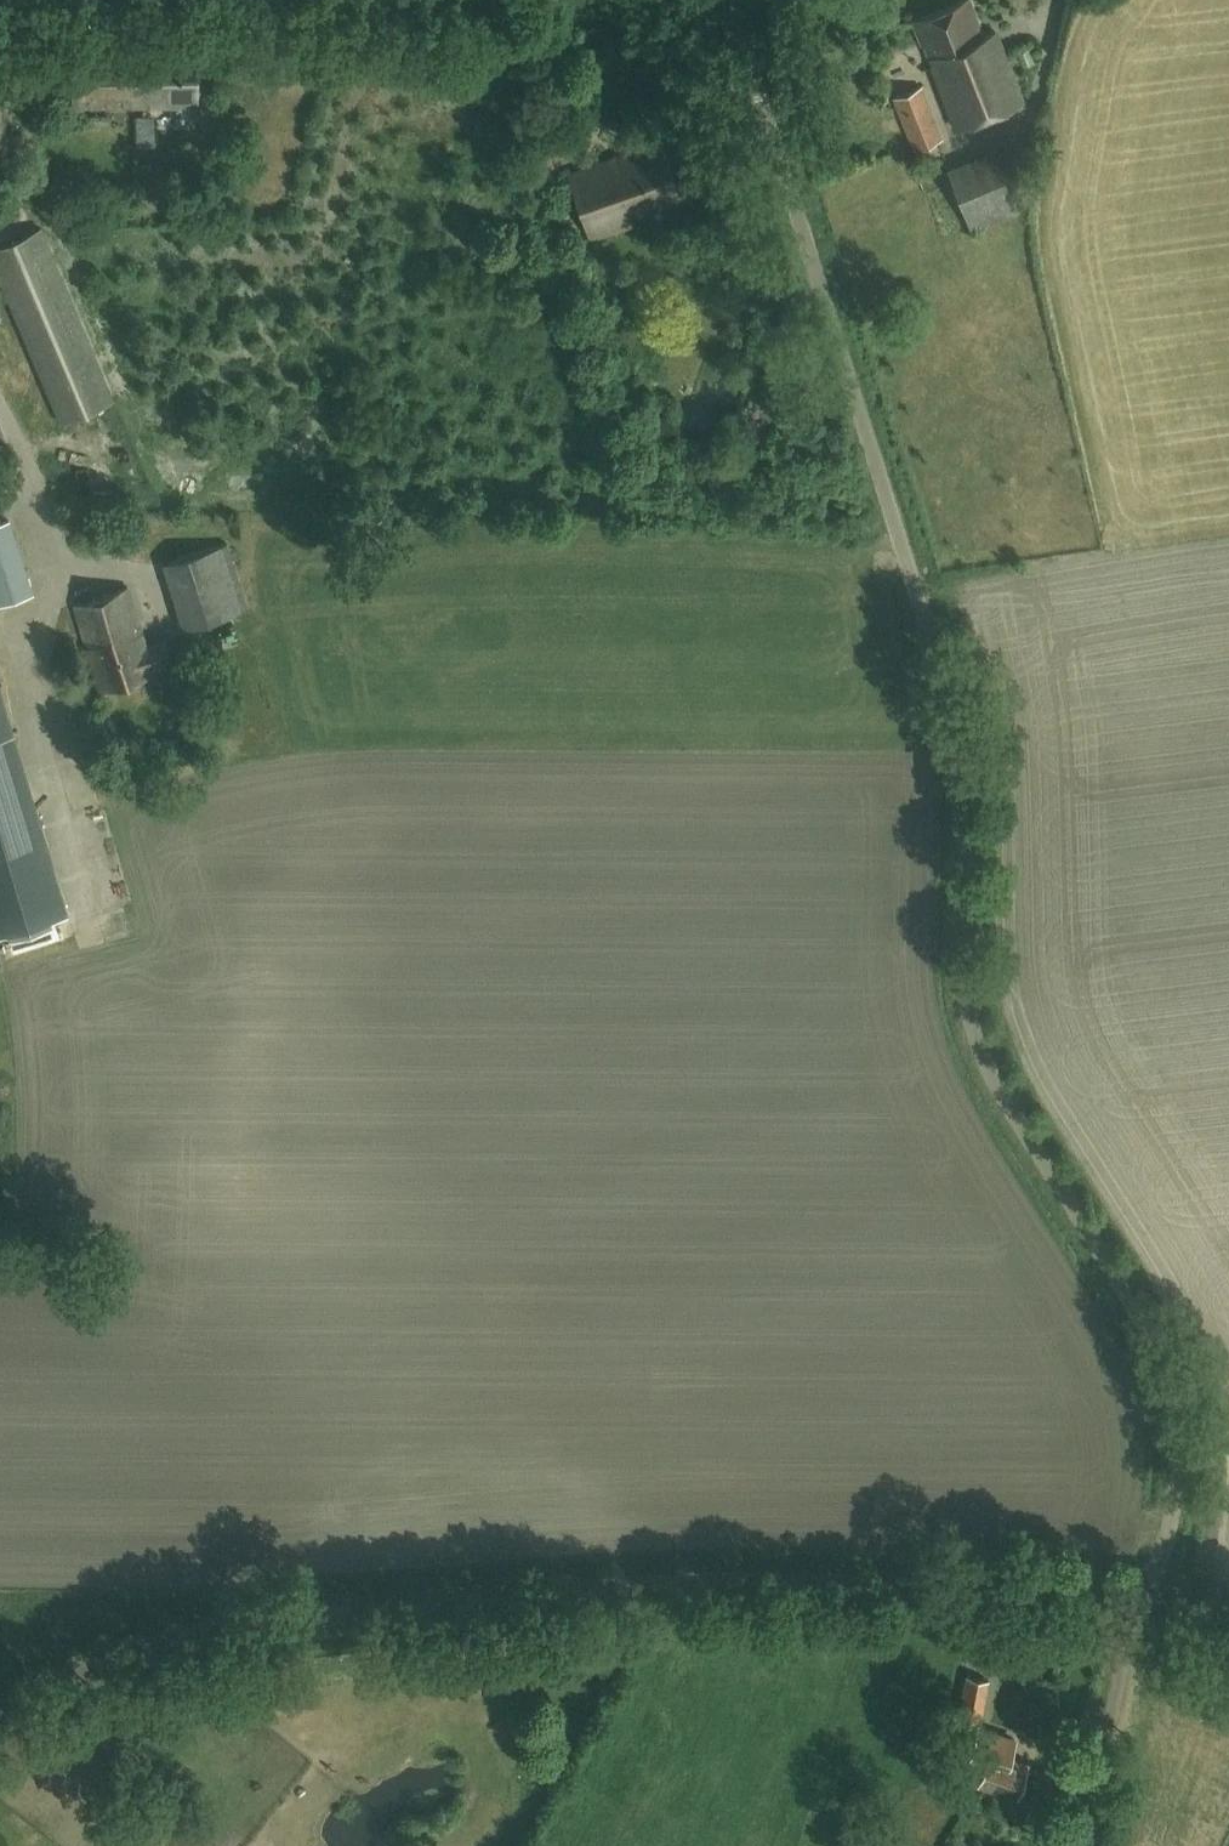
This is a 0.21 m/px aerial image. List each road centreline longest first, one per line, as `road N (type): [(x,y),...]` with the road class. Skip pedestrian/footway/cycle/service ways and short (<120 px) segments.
road 1 (unclassified): [(0,1706),(176,1635),(694,1576),(1043,1587),(1135,1598),(1161,1543),(1178,1477),(1180,1429),(1167,1379),(981,1051),(963,965),(960,771),(948,685),(730,0)]
road 2 (unclassified): [(56,523),(0,408)]

